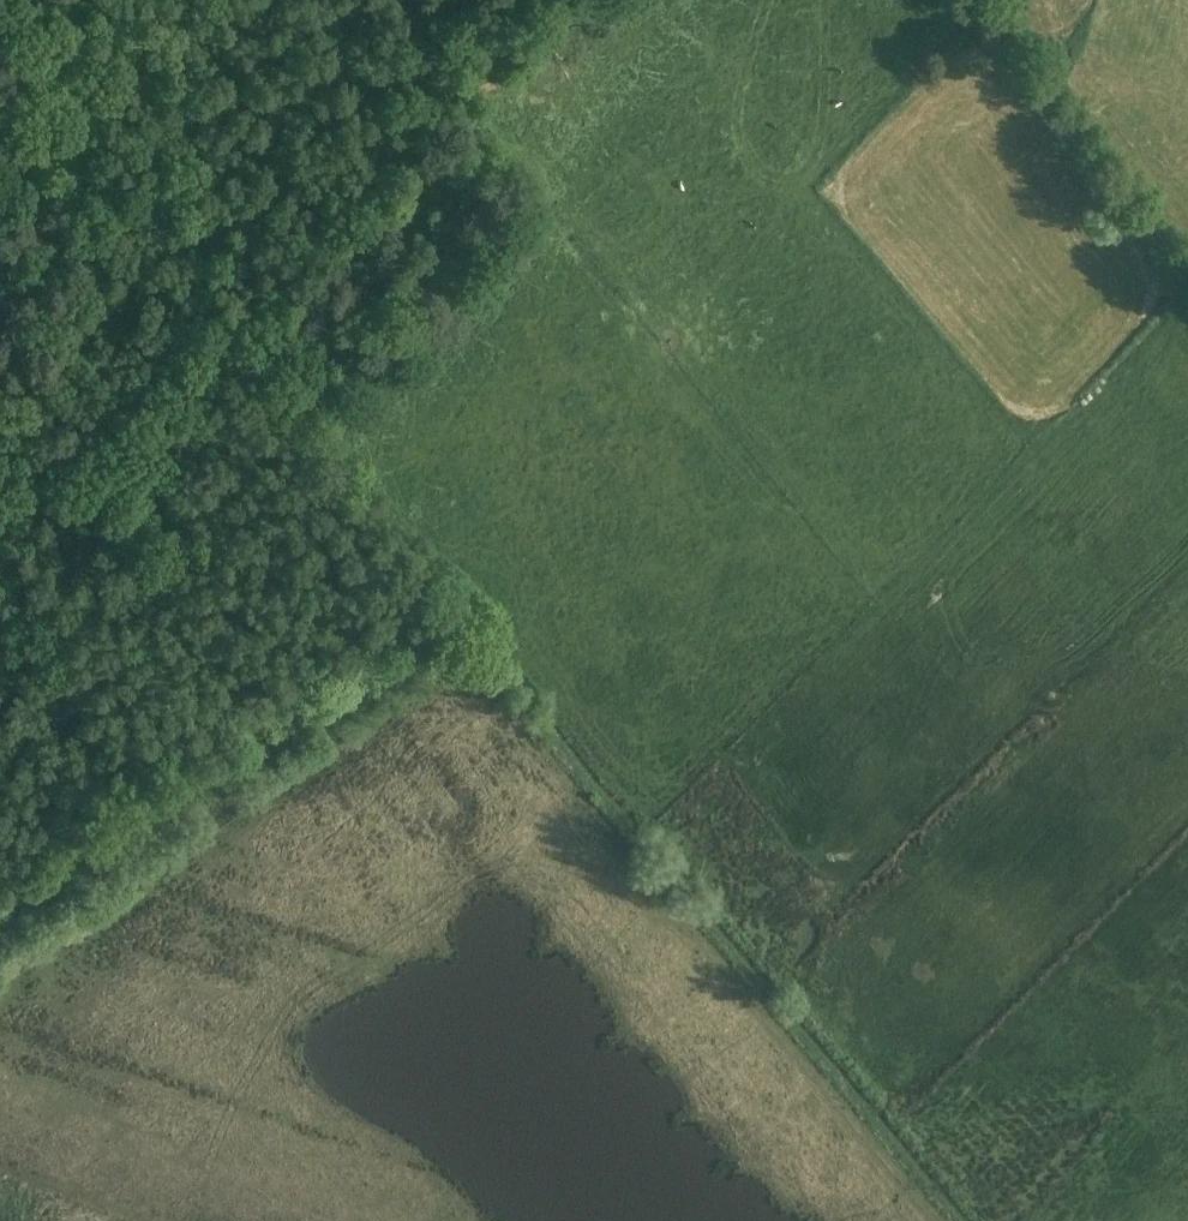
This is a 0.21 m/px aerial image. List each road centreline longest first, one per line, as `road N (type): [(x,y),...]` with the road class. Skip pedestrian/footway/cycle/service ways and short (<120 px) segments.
road 1 (track): [(0,568),(556,0)]
road 2 (track): [(148,0),(95,88),(88,162),(0,367)]
road 3 (track): [(980,0),(997,43),(1039,103),(1187,280)]

